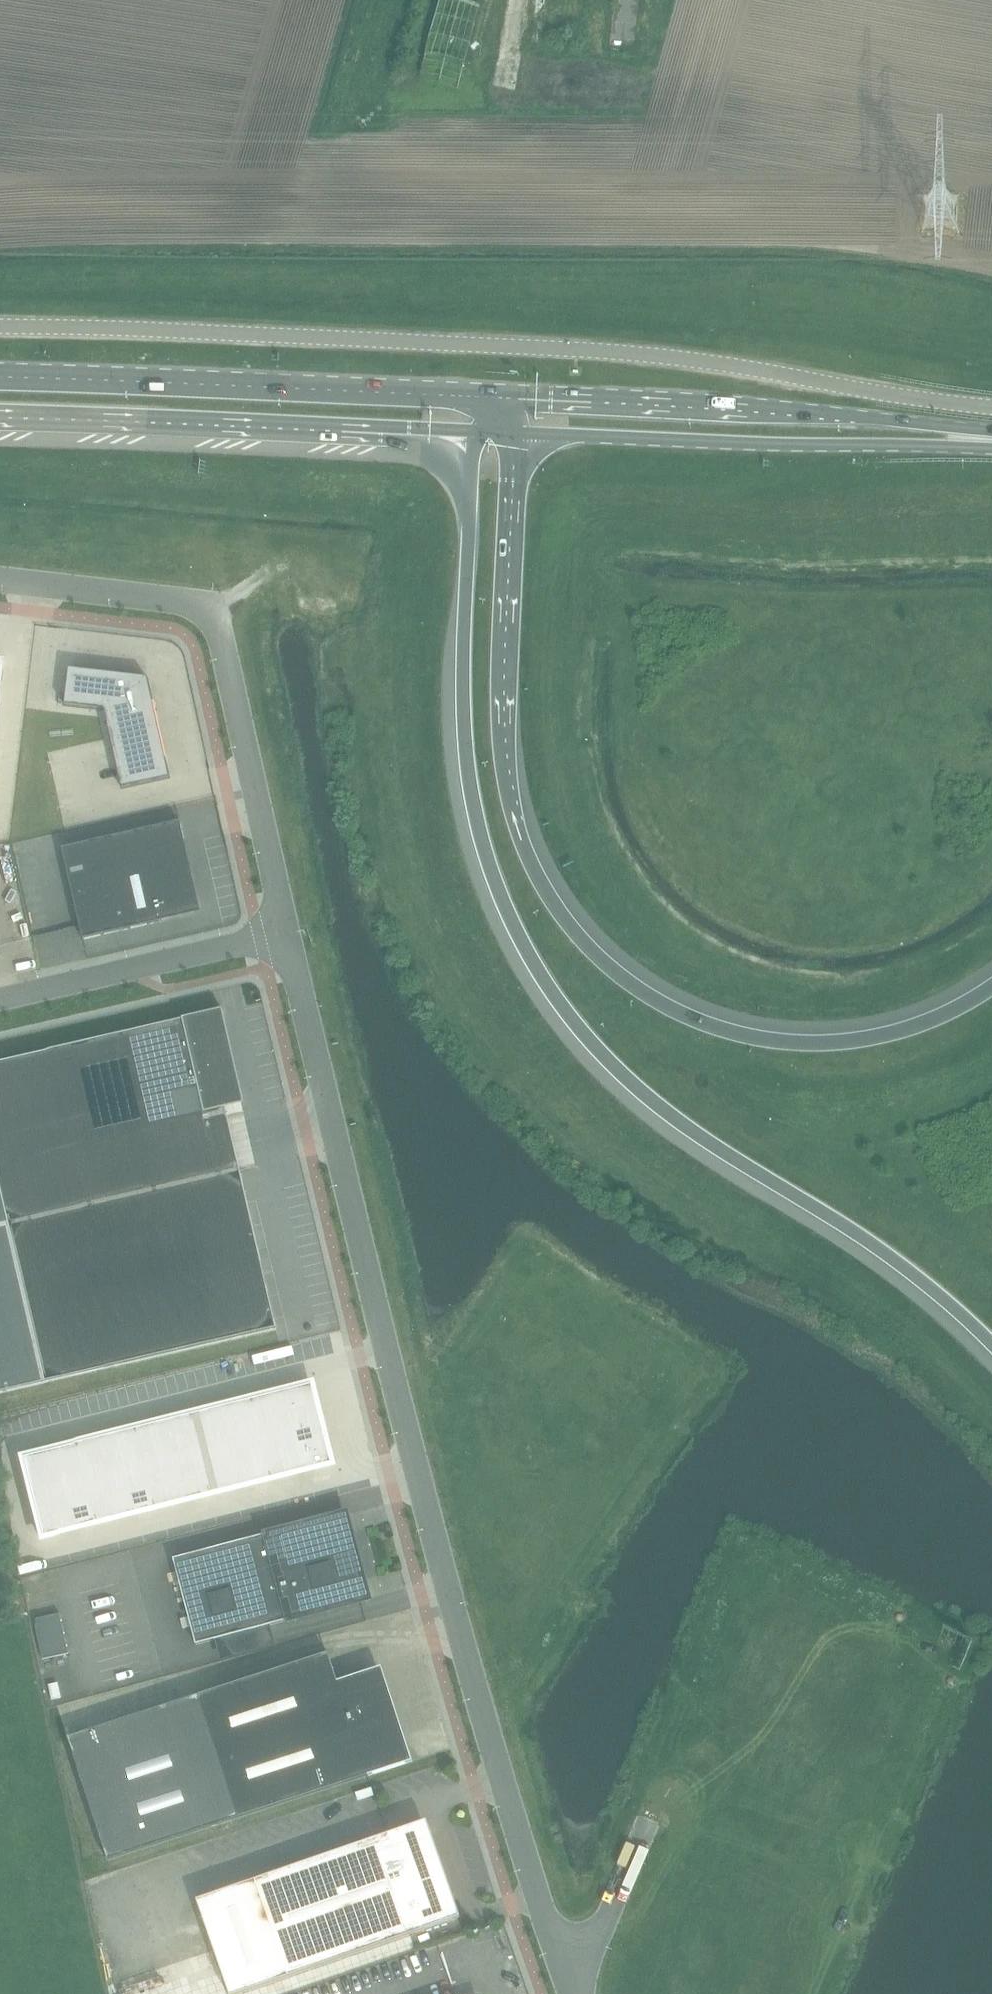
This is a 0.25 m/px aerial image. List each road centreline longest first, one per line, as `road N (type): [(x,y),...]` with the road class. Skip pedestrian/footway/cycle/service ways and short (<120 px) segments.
road 1 (motorway): [(473,436),(467,766),(522,945),(603,1058),(679,1123),(872,1247),(991,1344)]
road 2 (unclassified): [(285,938),(508,1811),(577,1993)]
road 3 (unclassified): [(0,328),(645,356),(991,408)]
road 4 (motorway): [(991,987),(906,1031),(803,1043),(759,1039),(652,1000),(576,934),(522,846),(507,788),(507,594),(520,433)]
road 5 (unclassified): [(0,580),(171,602),(208,620),(223,651),(285,938)]
road 6 (primary): [(991,436),(841,415),(494,399)]
road 7 (primary): [(494,399),(0,379)]
road 8 (primary): [(0,418),(473,436)]
road 9 (primary): [(520,433),(991,443)]
road 10 (unclassified): [(285,938),(0,1002)]

